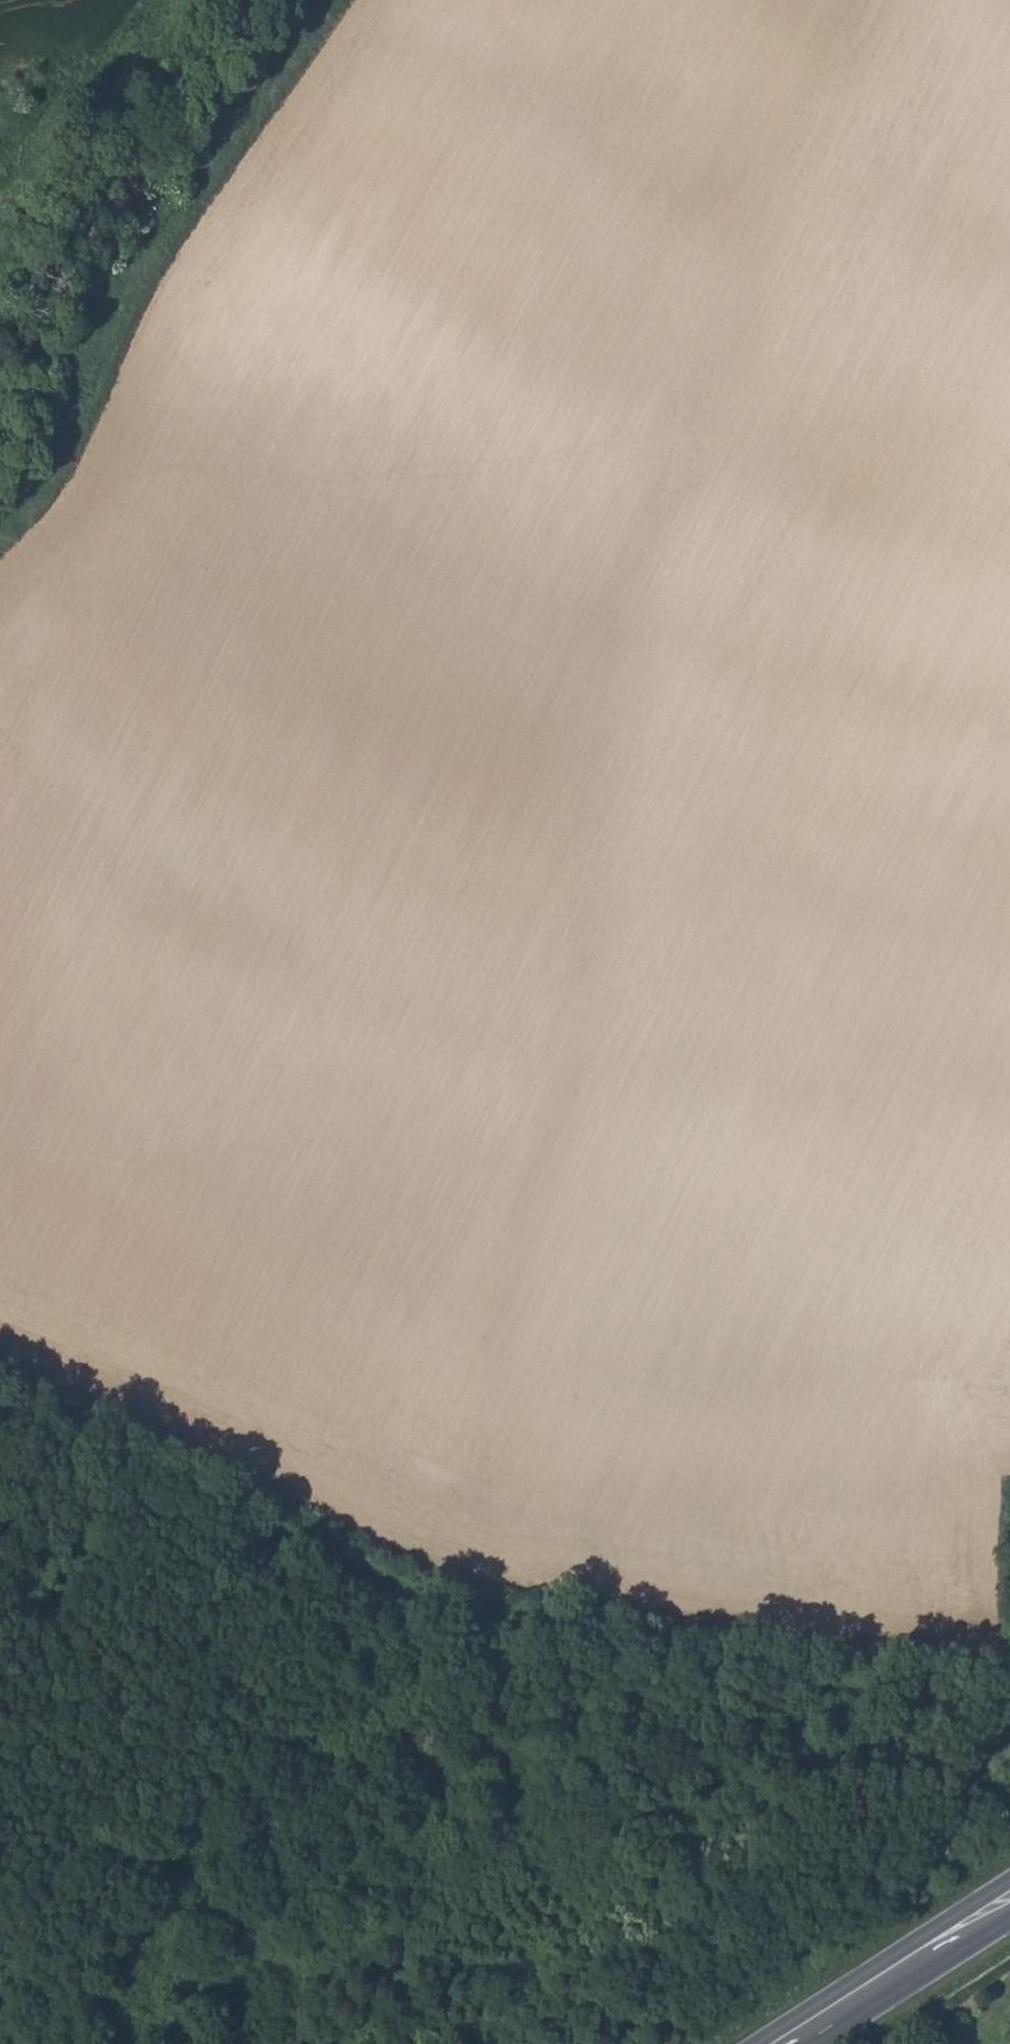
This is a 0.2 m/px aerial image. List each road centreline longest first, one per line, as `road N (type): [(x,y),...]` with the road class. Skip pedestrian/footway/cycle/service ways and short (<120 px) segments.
road 1 (primary): [(1009,1882),(768,2043)]
road 2 (primary): [(784,2043),(1009,1917)]

